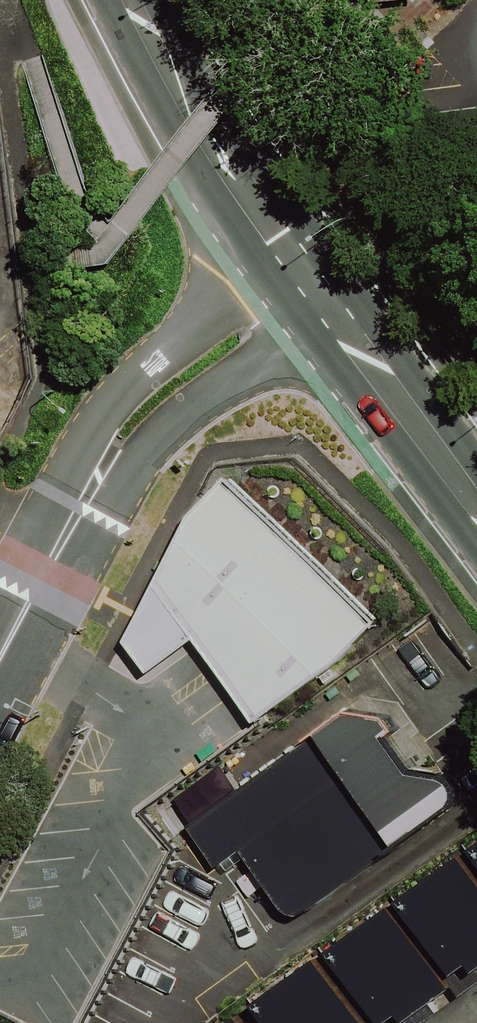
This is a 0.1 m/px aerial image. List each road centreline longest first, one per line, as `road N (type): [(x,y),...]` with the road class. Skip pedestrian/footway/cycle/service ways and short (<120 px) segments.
road 1 (unclassified): [(0,655),(130,425),(152,400),(313,287)]
road 2 (secondary): [(313,287),(217,148),(129,0)]
road 3 (secondary): [(476,508),(313,287)]

